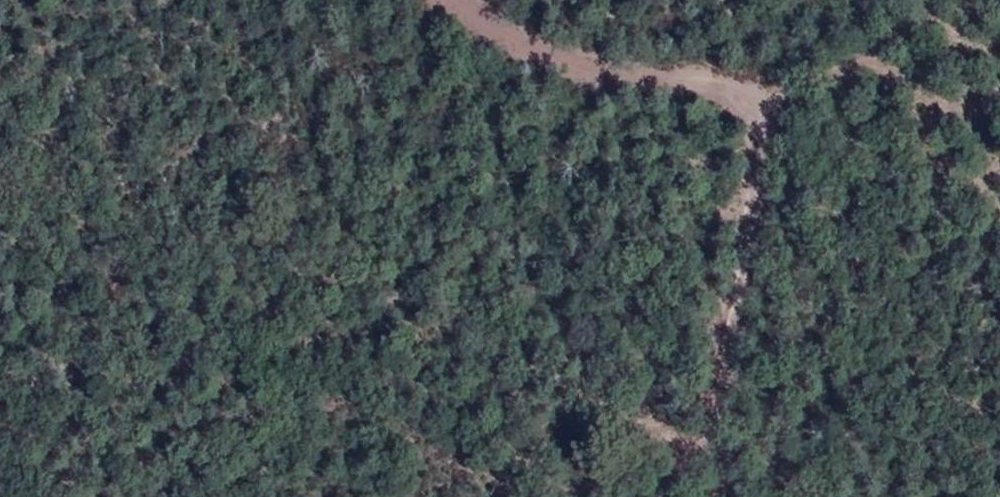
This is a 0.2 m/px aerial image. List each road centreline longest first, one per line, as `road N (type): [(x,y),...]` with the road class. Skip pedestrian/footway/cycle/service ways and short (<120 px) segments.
road 1 (track): [(477,0),(559,60),(729,92),(809,229),(777,496)]

